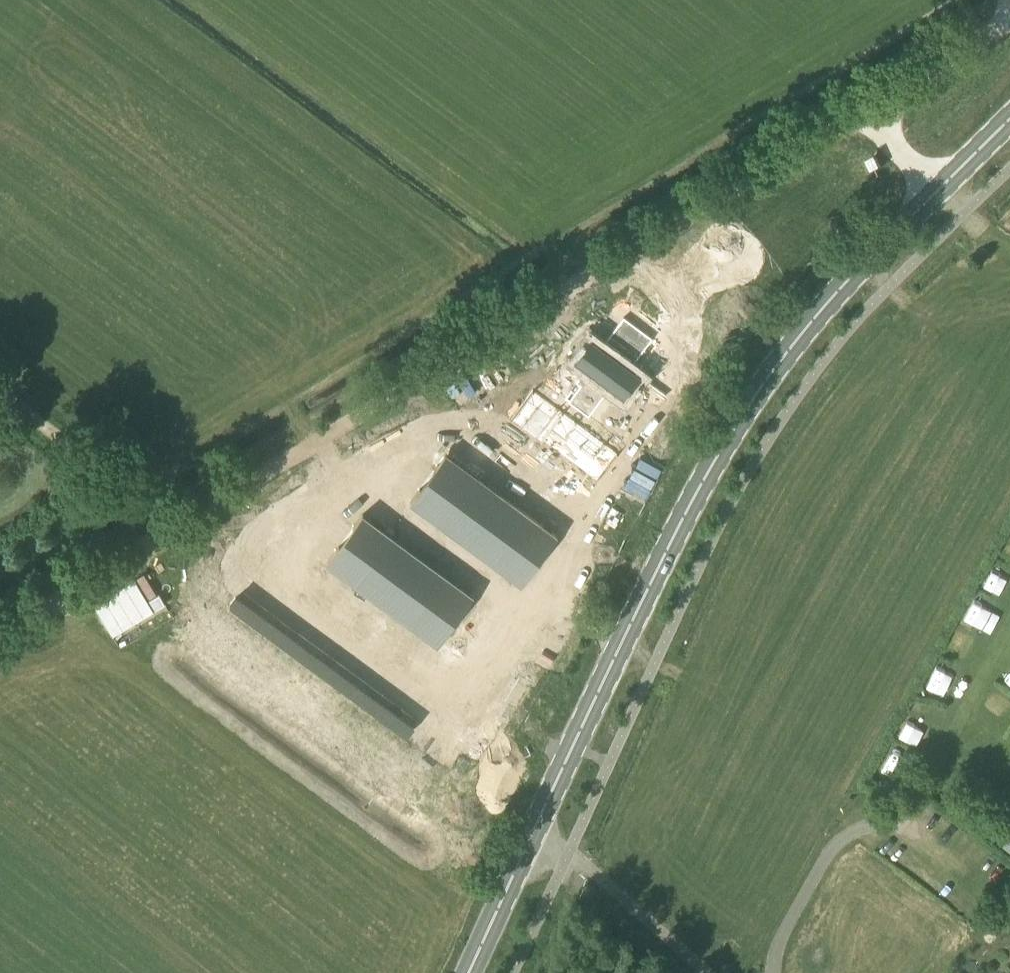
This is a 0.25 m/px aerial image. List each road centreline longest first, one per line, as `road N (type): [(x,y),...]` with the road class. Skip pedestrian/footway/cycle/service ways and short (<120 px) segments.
road 1 (primary): [(469,972),(729,437),(810,323),(1009,119)]
road 2 (track): [(180,528),(859,111)]
road 3 (track): [(0,393),(180,528)]
road 4 (track): [(0,635),(180,528)]
road 5 (track): [(1009,18),(859,111)]
road 6 (track): [(859,111),(966,212)]

